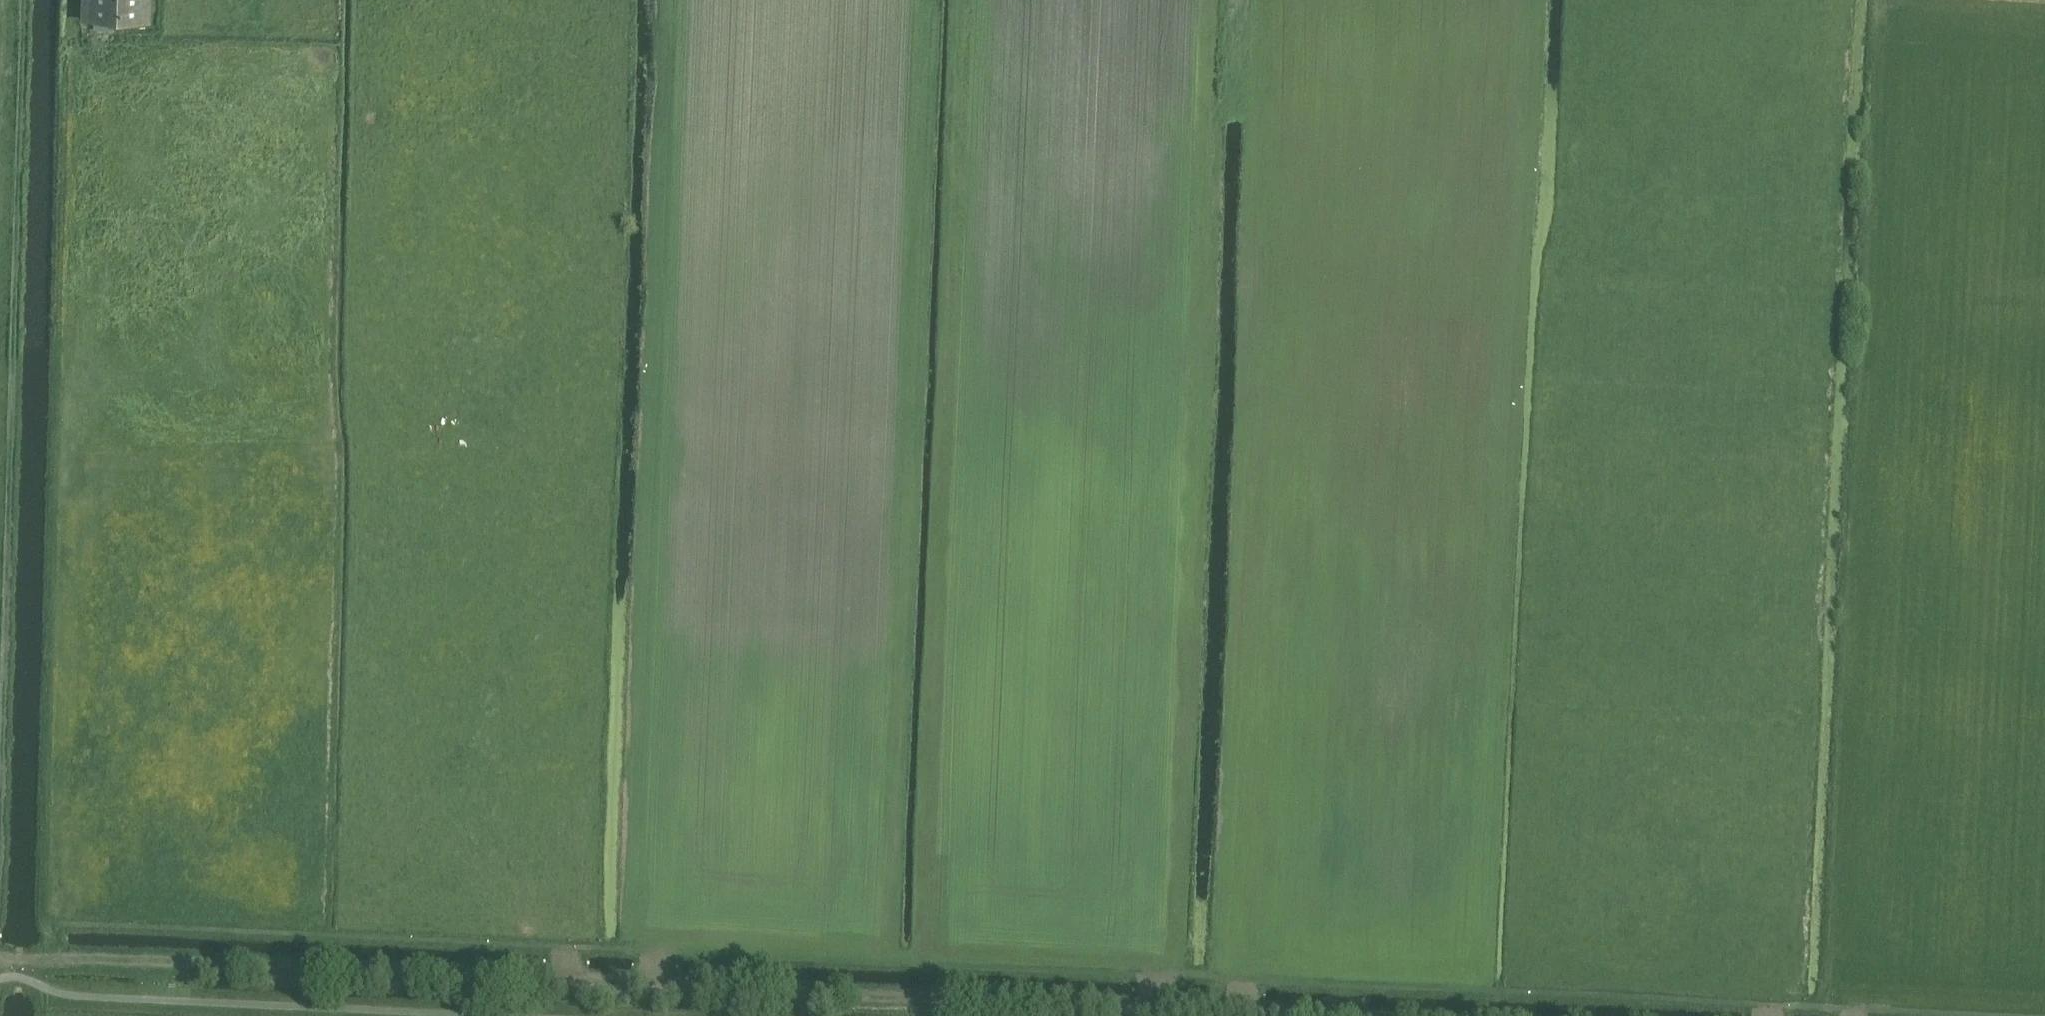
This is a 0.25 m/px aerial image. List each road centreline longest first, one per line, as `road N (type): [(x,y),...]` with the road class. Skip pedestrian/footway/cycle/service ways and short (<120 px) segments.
road 1 (track): [(1064,1015),(0,960)]

